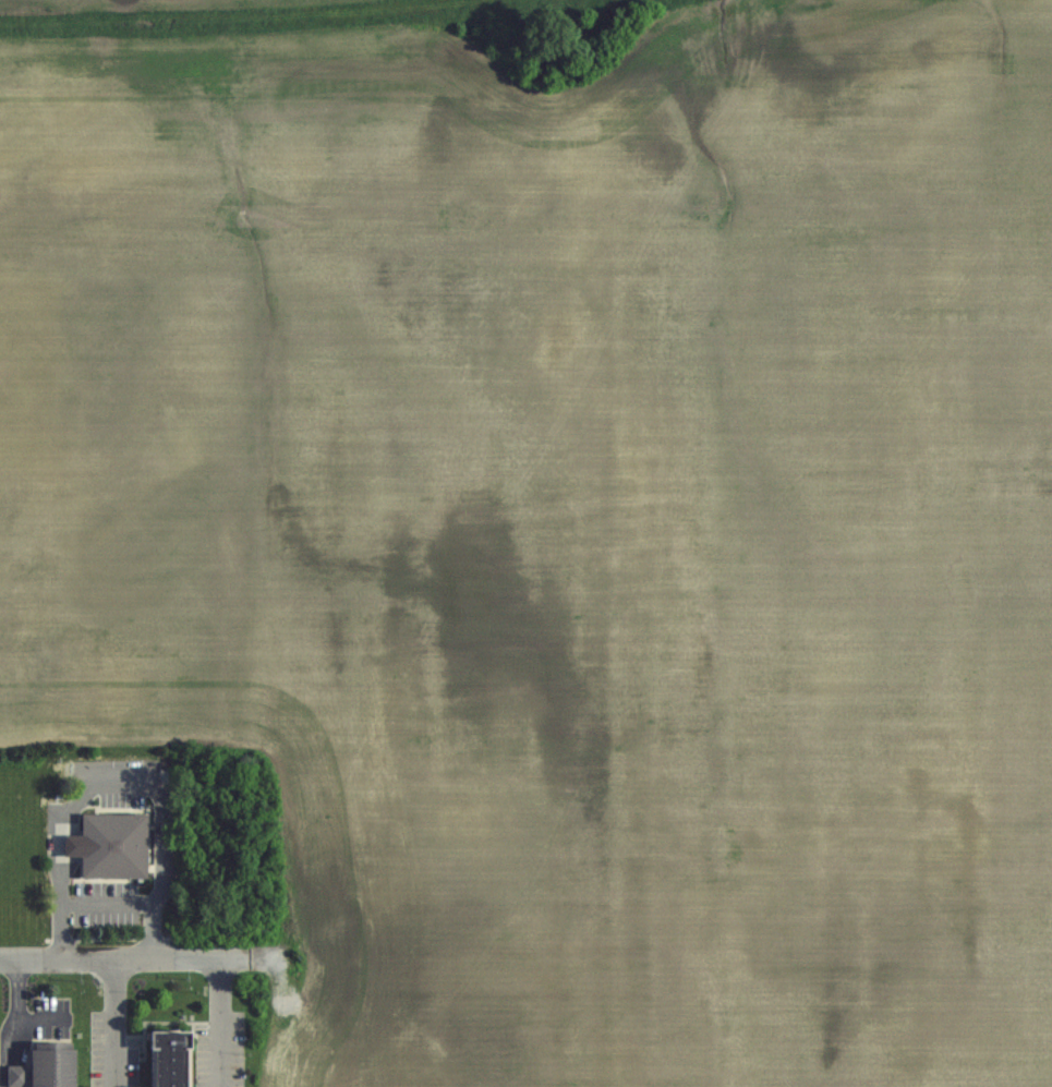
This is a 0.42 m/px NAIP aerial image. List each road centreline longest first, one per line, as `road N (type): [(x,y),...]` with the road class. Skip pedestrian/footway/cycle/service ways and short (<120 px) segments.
road 1 (residential): [(0,961),(250,957)]

